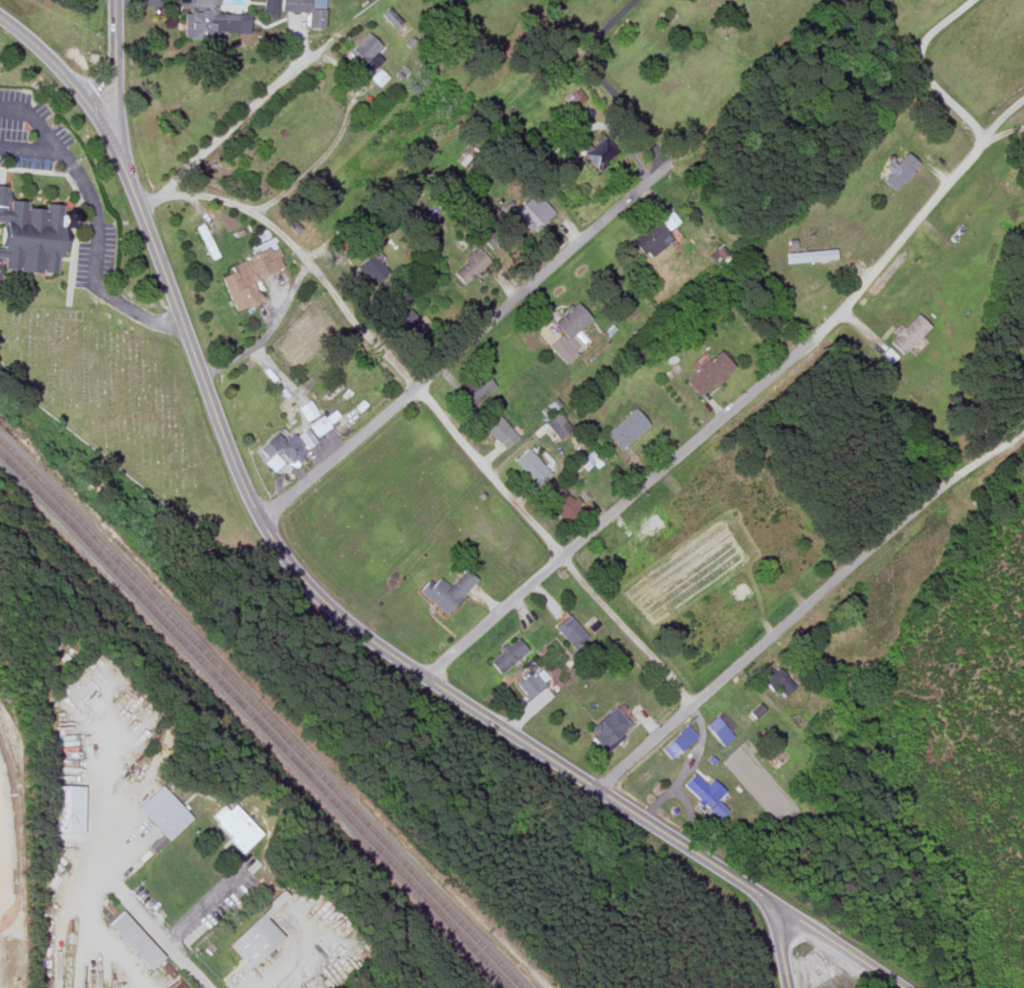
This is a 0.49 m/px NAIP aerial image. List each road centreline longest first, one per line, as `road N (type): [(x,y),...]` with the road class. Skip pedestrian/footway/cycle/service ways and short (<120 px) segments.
road 1 (secondary): [(95,113),(139,205),(242,484),(300,582),(396,659),(778,907)]
road 2 (residential): [(561,556),(815,334),(990,128),(1023,103)]
road 3 (residential): [(597,791),(945,483),(1023,428)]
road 4 (residential): [(259,517),(417,389),(667,164)]
road 5 (residential): [(561,556),(306,257)]
road 6 (residential): [(667,164),(580,52),(635,0)]
road 7 (residential): [(561,556),(692,705)]
road 8 (residential): [(163,197),(298,65)]
road 9 (residential): [(306,257),(263,218),(221,199),(163,197),(139,205)]
road 10 (residential): [(425,678),(561,556)]
road 11 (residential): [(201,373),(267,335),(306,257)]
road 12 (tertiary): [(778,907),(905,987)]
road 13 (residential): [(202,987),(168,941),(229,881)]
road 14 (secondary): [(0,17),(59,67),(95,113)]

